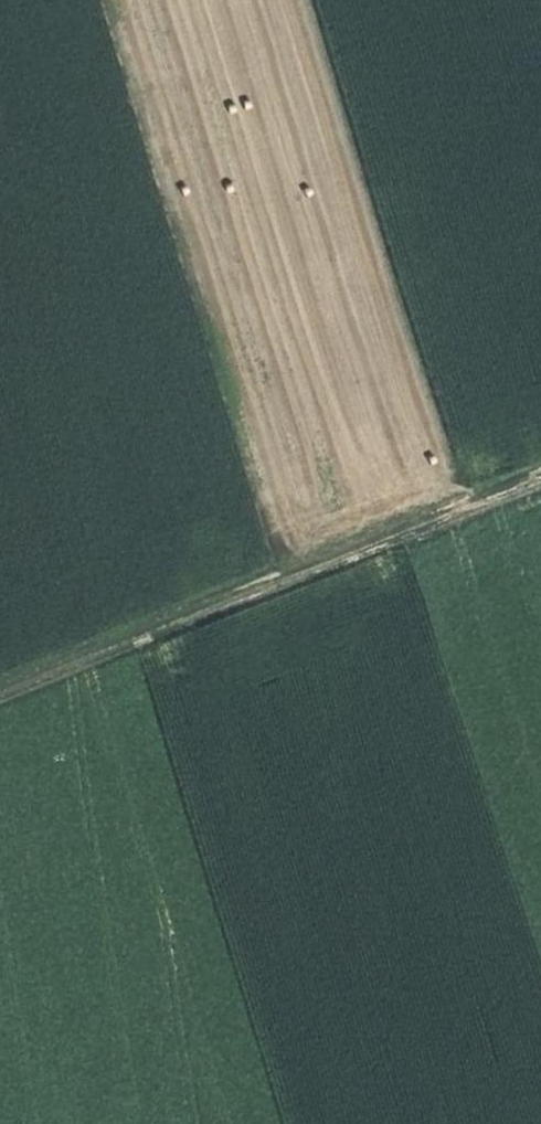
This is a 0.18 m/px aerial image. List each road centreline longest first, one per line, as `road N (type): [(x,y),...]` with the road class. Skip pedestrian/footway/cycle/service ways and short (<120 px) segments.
road 1 (track): [(0,696),(540,483)]

